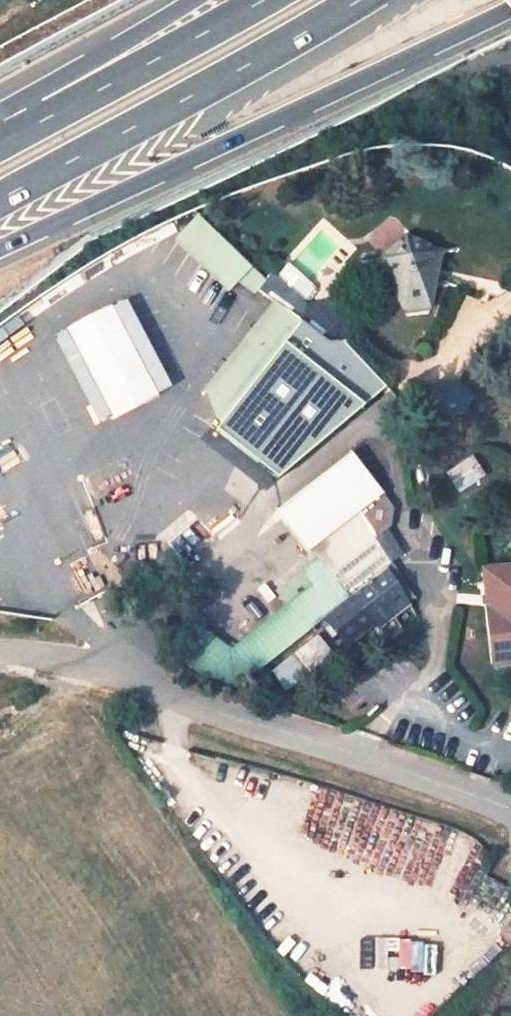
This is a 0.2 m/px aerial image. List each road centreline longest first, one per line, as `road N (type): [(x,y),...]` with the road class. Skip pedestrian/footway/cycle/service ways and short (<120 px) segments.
road 1 (motorway): [(0,247),(510,7)]
road 2 (residential): [(510,807),(77,655)]
road 3 (motorway): [(0,200),(361,0)]
road 4 (motorway): [(261,0),(0,142)]
road 5 (motorway): [(193,0),(0,129)]

